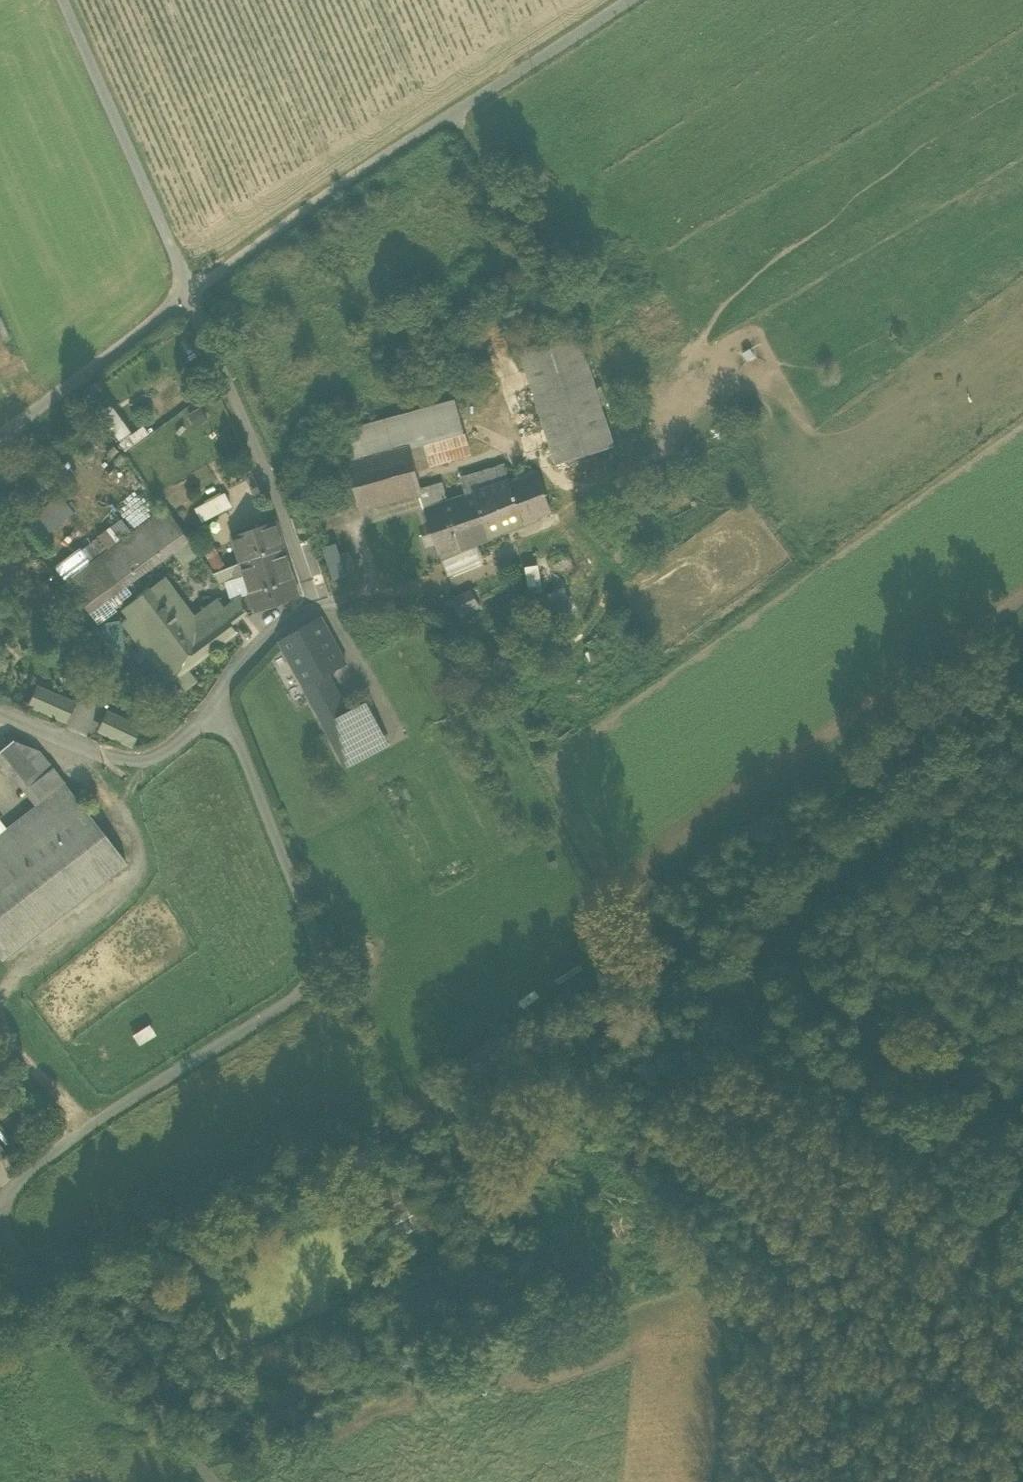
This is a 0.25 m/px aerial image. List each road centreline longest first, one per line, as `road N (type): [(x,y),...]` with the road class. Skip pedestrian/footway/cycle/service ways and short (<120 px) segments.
road 1 (unclassified): [(0,1204),(63,1139),(307,987),(315,972),(318,946),(221,697)]
road 2 (unclassified): [(191,293),(327,193),(628,0)]
road 3 (residential): [(221,697),(258,642),(311,600),(191,293)]
road 4 (unclassified): [(0,1235),(116,1354),(212,1481)]
road 5 (track): [(191,293),(62,0)]
road 6 (residential): [(0,715),(125,762),(162,756),(221,697)]
road 7 (unclassified): [(0,436),(191,293)]
road 8 (track): [(724,1481),(749,1326),(705,1273)]
road 9 (track): [(85,1125),(0,1014)]

